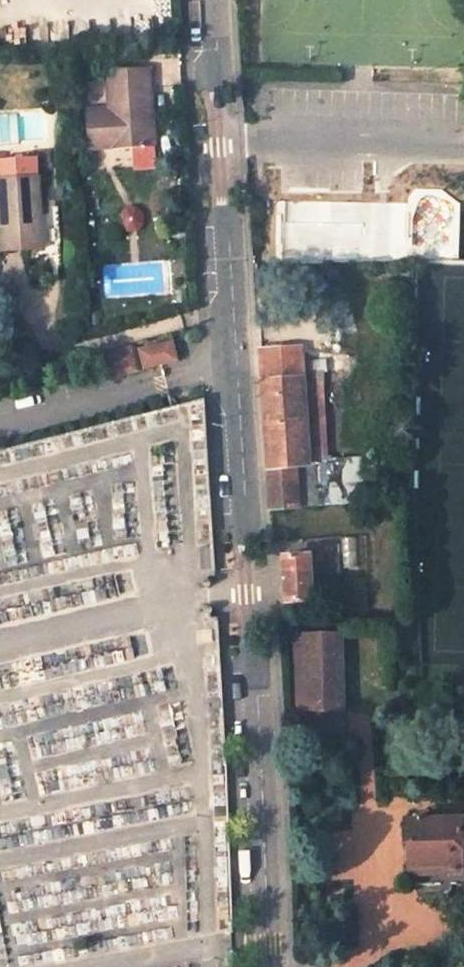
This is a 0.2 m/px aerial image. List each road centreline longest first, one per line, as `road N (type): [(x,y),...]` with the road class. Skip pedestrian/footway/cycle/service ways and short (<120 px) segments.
road 1 (residential): [(213,0),(268,966)]

